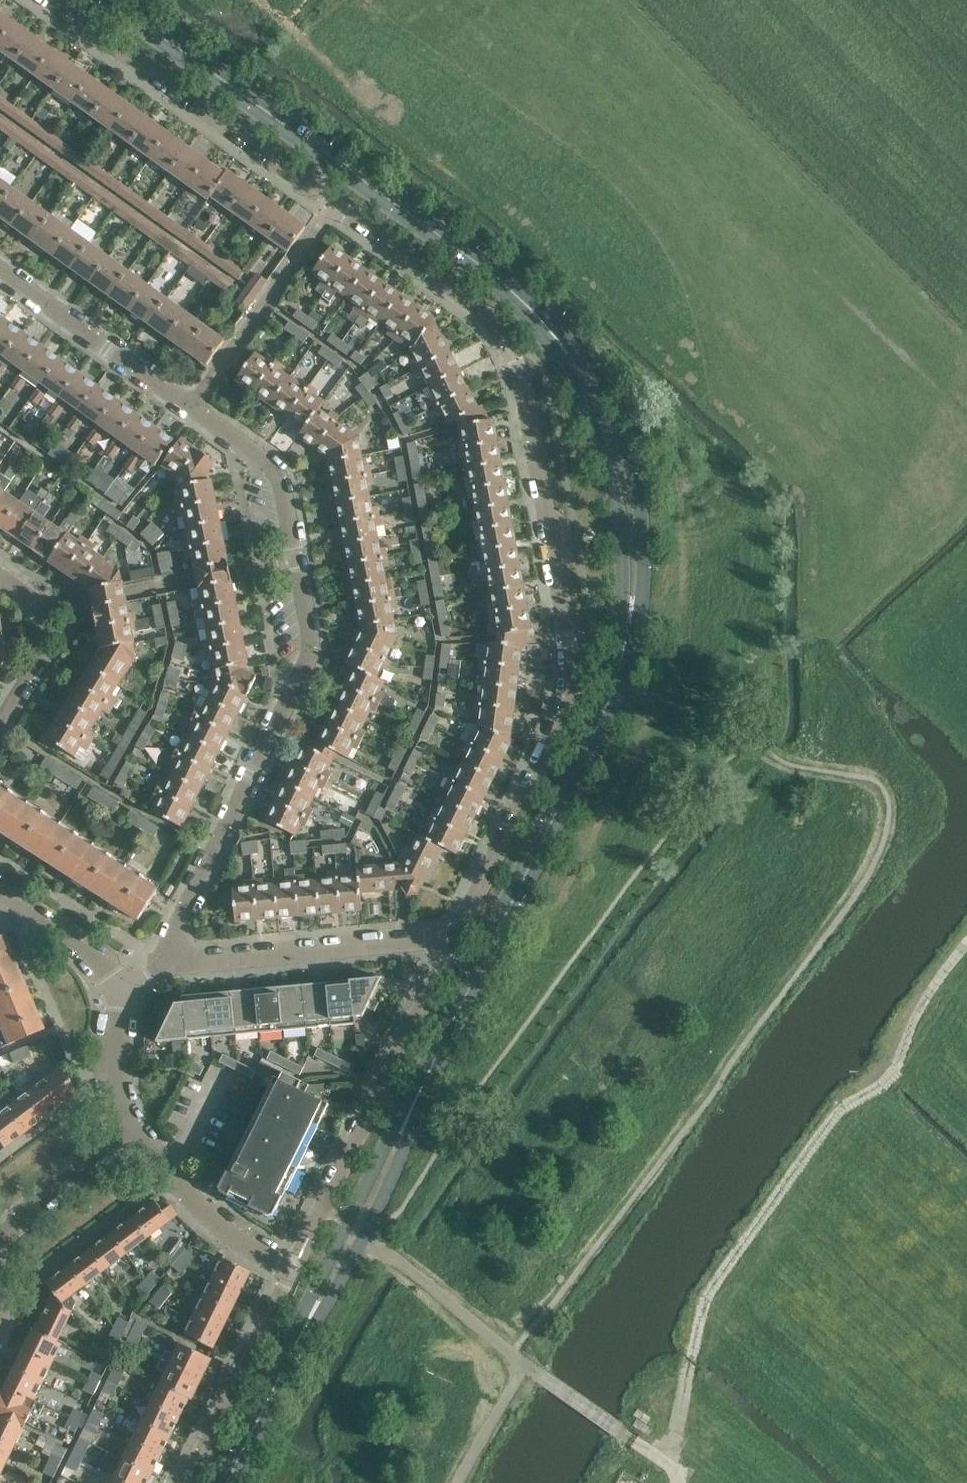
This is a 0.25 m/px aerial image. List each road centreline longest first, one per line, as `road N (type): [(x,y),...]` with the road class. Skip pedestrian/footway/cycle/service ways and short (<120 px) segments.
road 1 (primary): [(228,1482),(599,720),(627,633),(634,548),(611,436),(572,358),(527,299),(112,0)]
road 2 (residential): [(336,205),(485,316),(512,352),(550,523),(569,656),(562,719),(453,940)]
road 3 (track): [(679,1482),(667,1458),(708,1295),(840,1109),(891,1078),(924,998),(966,940)]
road 4 (residential): [(165,963),(313,638),(277,472),(189,414)]
road 5 (residential): [(132,1124),(186,1196),(234,1239),(291,1270),(188,1482)]
road 6 (residential): [(49,0),(336,205)]
road 7 (residential): [(453,940),(317,1216)]
road 8 (residential): [(453,940),(165,963)]
road 9 (residential): [(189,414),(336,205)]
road 10 (residential): [(189,414),(0,277)]
road 11 (residential): [(0,1240),(132,1124)]
road 12 (residential): [(0,721),(41,656),(29,595),(0,576)]
road 13 (track): [(667,1458),(522,1364)]
road 14 (residential): [(123,986),(95,957),(0,894)]
road 15 (residential): [(123,986),(115,1086),(132,1124)]

